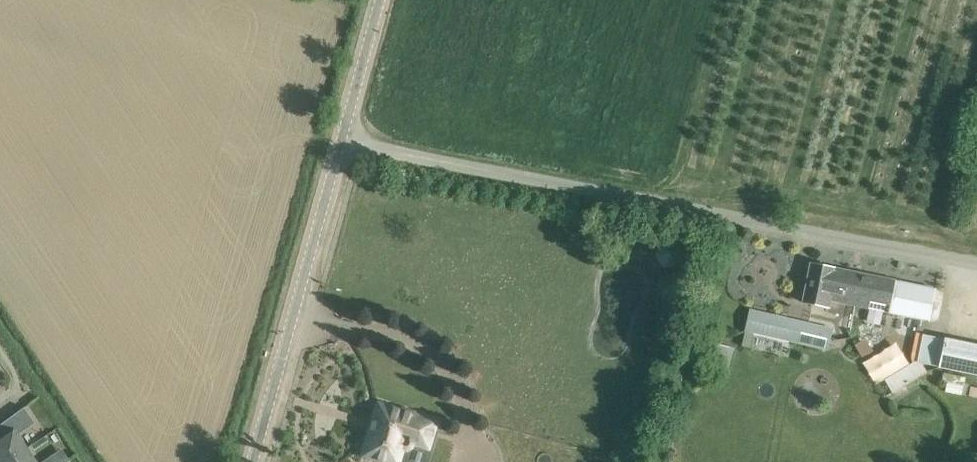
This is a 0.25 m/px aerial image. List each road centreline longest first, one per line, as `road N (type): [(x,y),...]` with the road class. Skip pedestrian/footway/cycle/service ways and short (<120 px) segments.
road 1 (unclassified): [(976,266),(341,143)]
road 2 (unclassified): [(251,461),(341,143)]
road 3 (unclassified): [(341,143),(381,0)]

